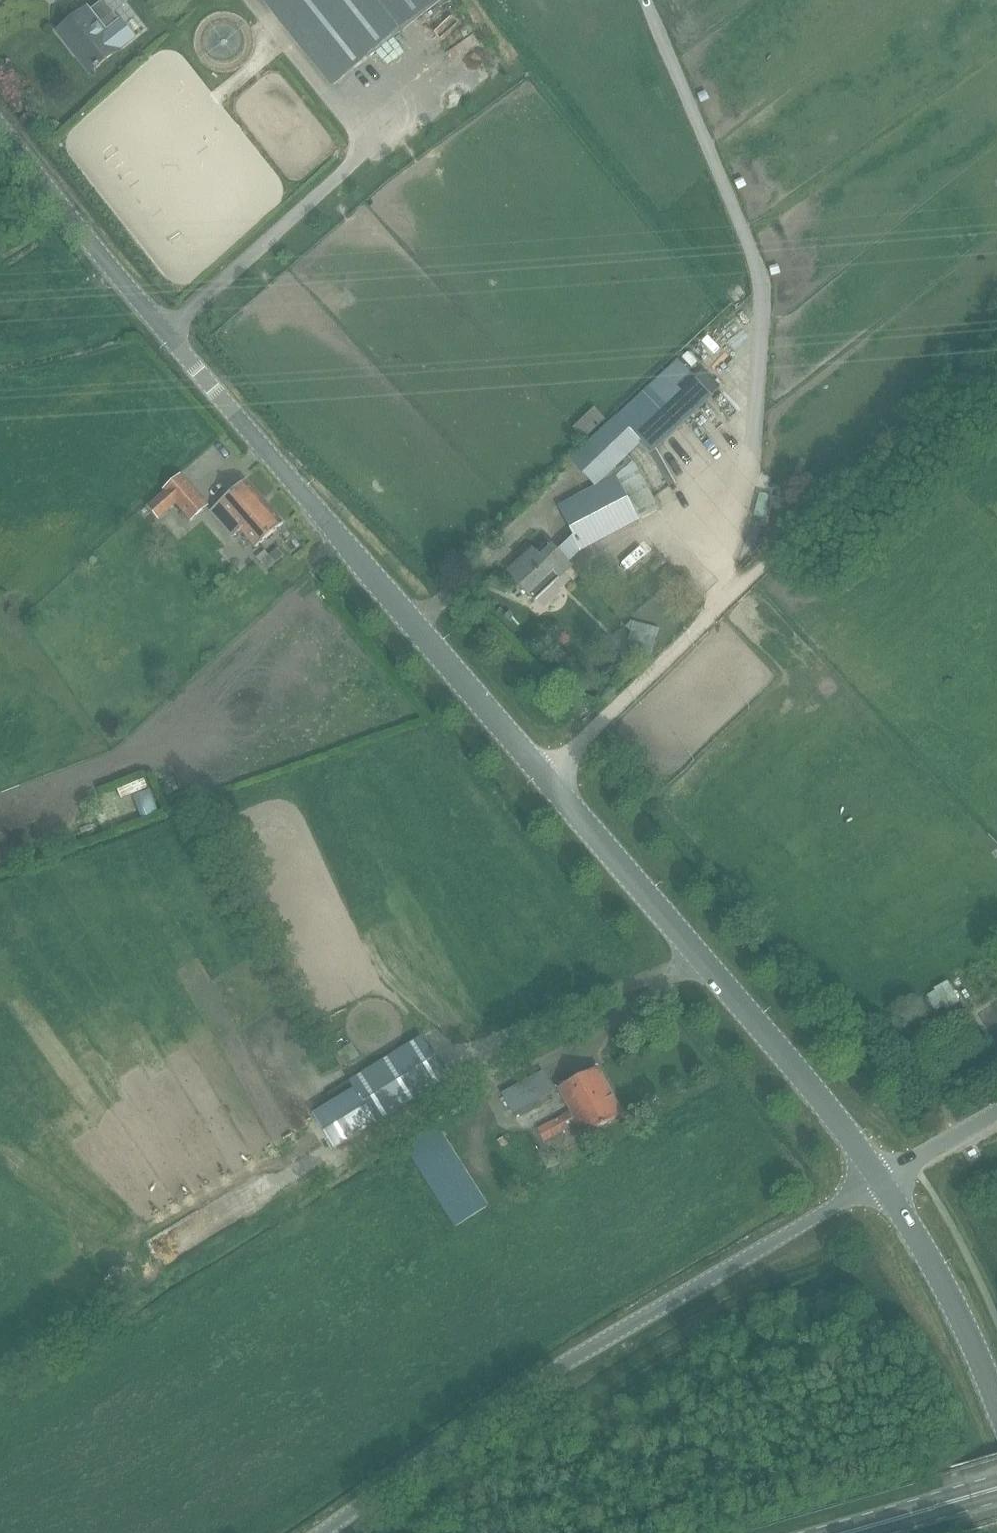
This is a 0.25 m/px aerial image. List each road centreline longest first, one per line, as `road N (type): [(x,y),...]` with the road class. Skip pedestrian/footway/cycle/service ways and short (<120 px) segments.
road 1 (tertiary): [(547,780),(0,126)]
road 2 (unclassified): [(881,1180),(538,1380),(323,1532)]
road 3 (unclassified): [(996,346),(547,780)]
road 4 (tertiary): [(881,1180),(547,780)]
road 5 (tertiary): [(996,1407),(963,1319),(881,1180)]
road 6 (primary): [(848,1532),(996,1490)]
road 7 (unclassified): [(881,1180),(996,1113)]

